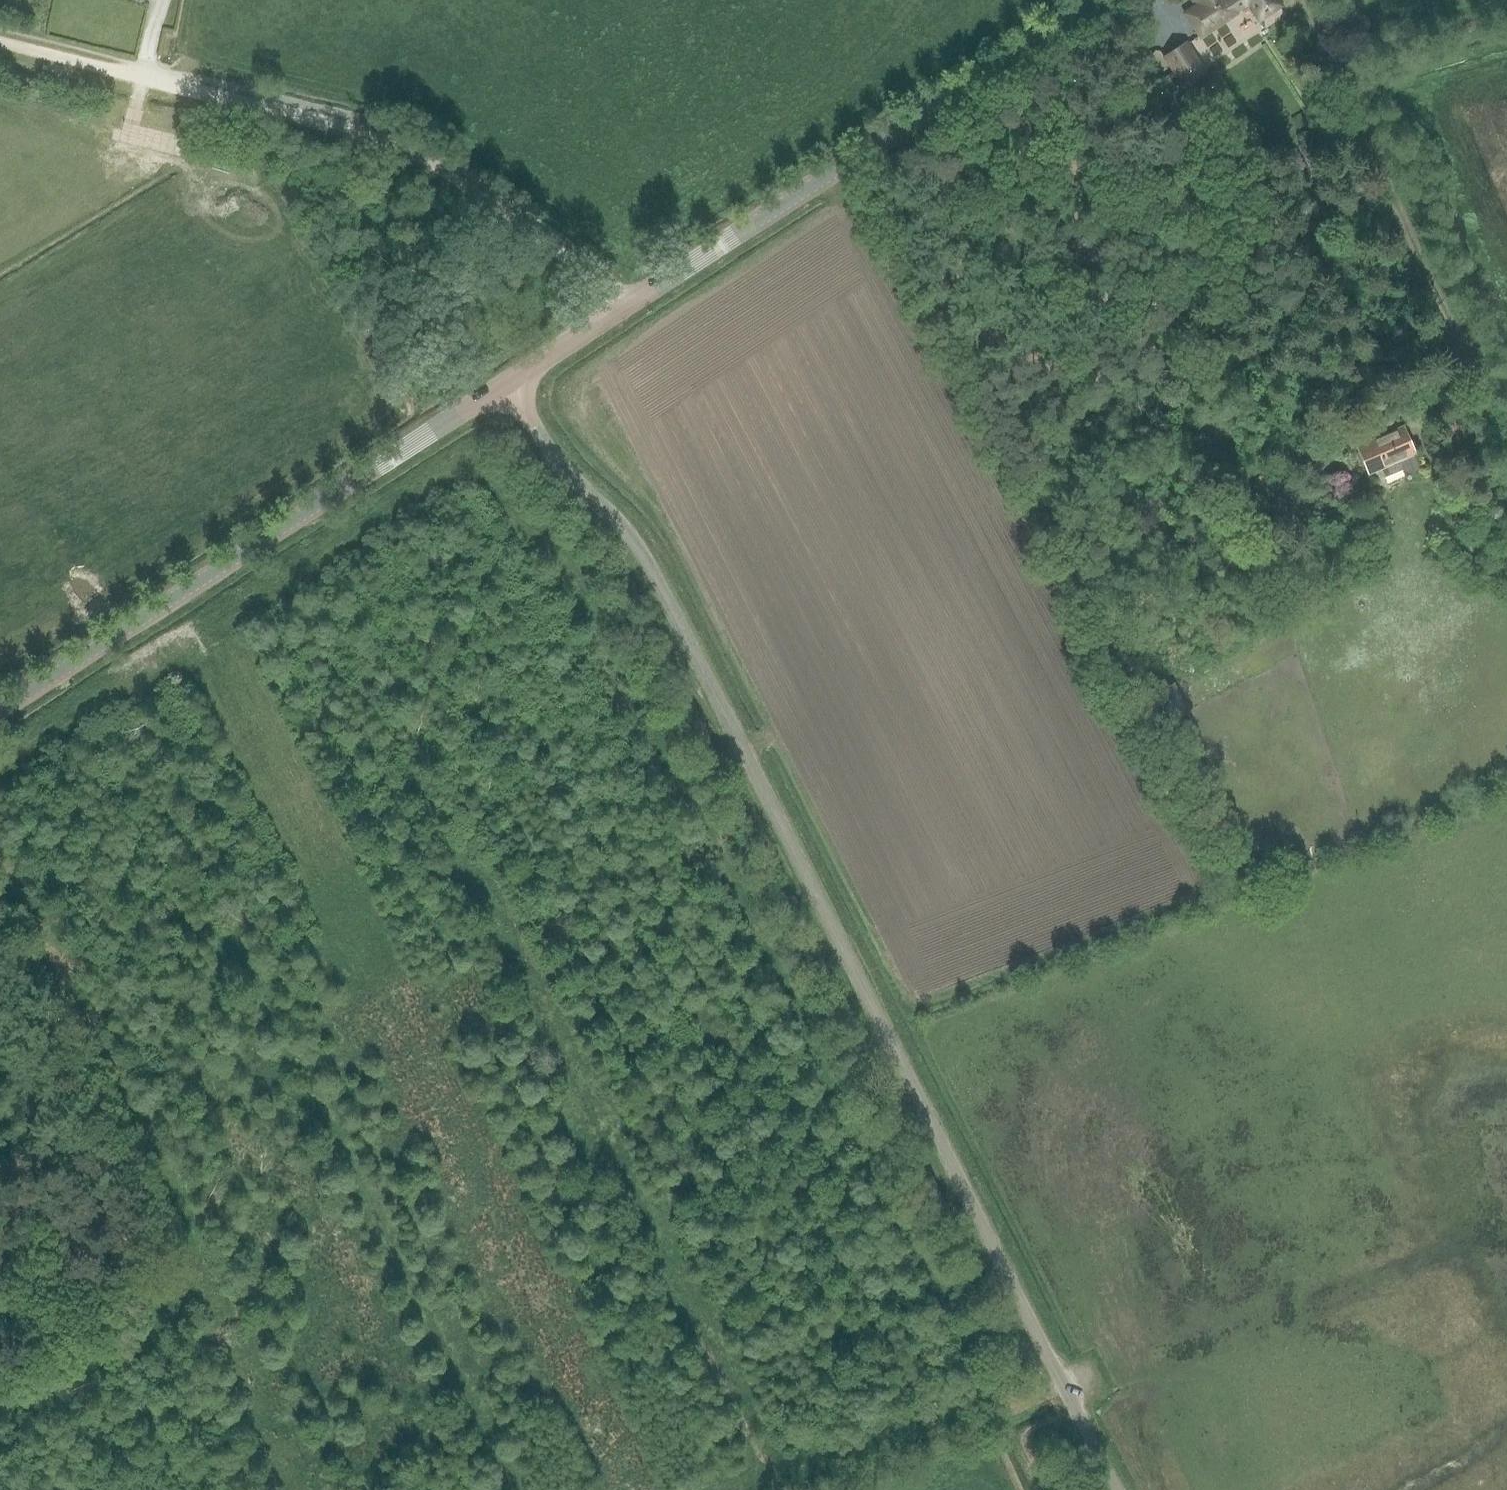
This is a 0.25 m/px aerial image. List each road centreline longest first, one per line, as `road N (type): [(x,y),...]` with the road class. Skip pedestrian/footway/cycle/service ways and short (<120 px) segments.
road 1 (unclassified): [(1116,1489),(642,549),(555,456),(508,383)]
road 2 (tertiary): [(508,383),(1100,0)]
road 3 (tertiary): [(0,711),(508,383)]
road 4 (track): [(142,77),(367,130),(420,154),(627,303)]
road 5 (track): [(1305,0),(1506,465)]
road 6 (track): [(0,45),(142,77)]

